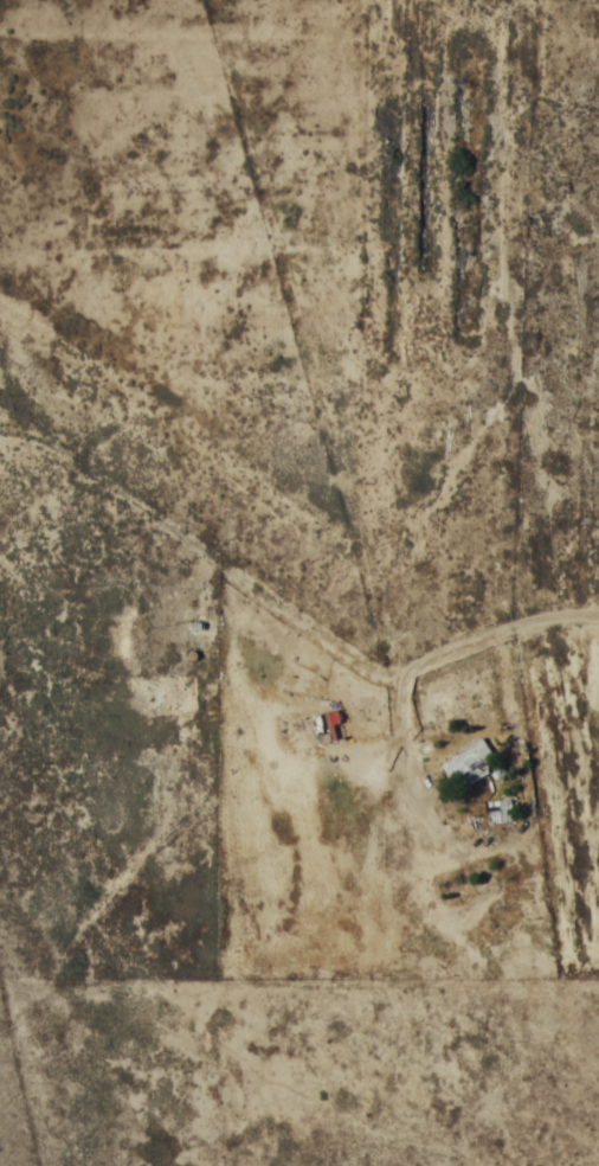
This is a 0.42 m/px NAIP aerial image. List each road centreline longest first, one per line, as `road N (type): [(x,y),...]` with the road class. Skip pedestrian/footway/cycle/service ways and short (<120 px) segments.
road 1 (residential): [(598,766),(249,760),(0,624)]
road 2 (residential): [(598,619),(543,621),(440,655),(405,683),(405,725)]

